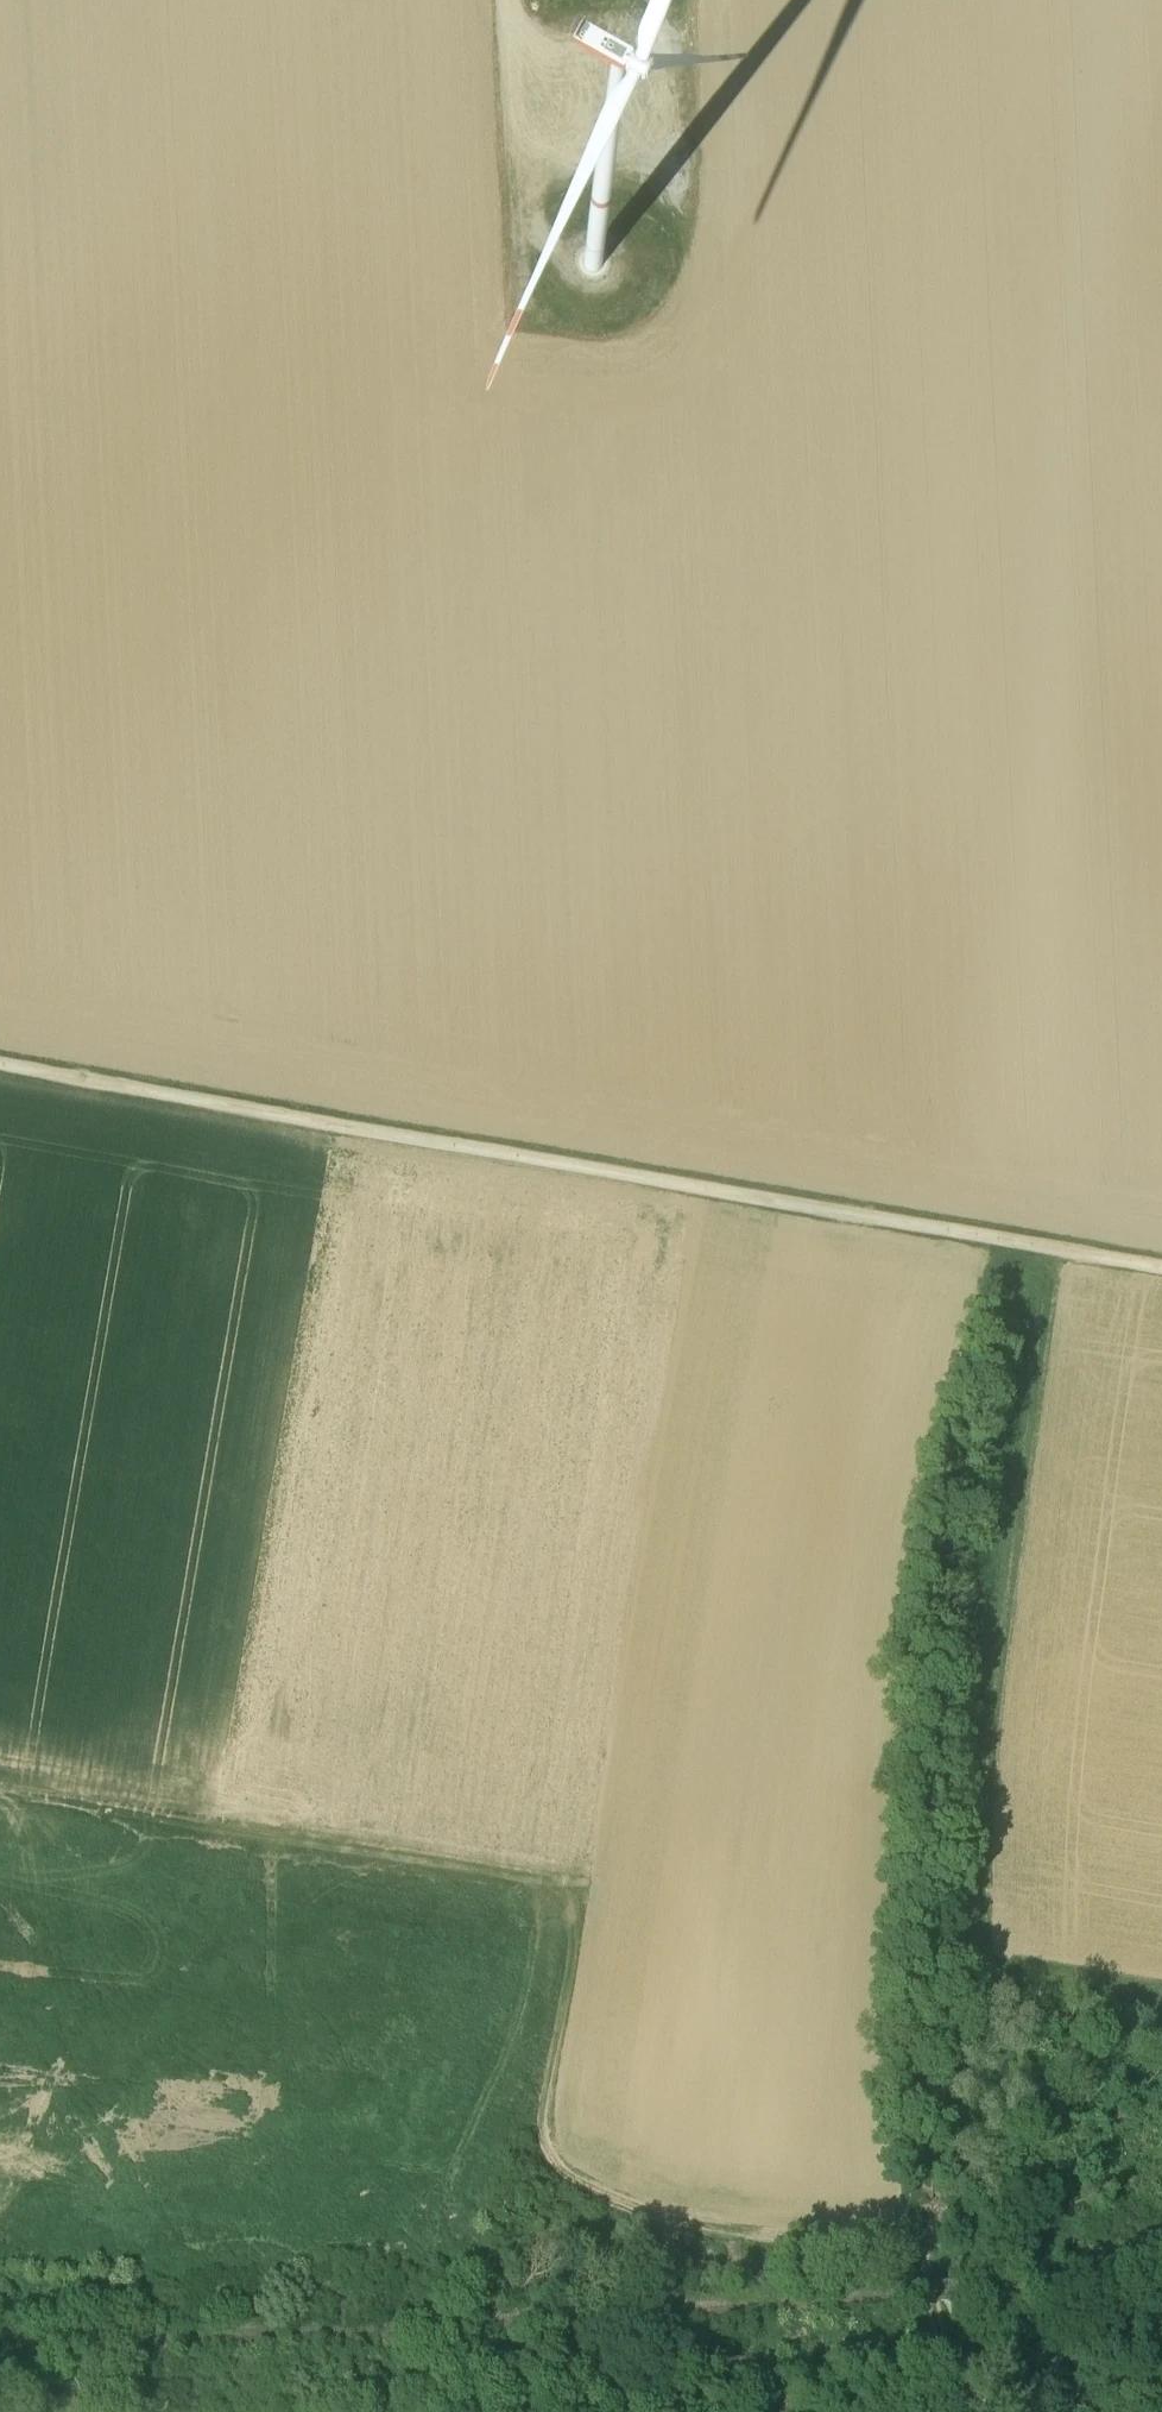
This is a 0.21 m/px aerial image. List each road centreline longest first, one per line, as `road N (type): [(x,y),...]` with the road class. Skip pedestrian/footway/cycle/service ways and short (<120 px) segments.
road 1 (track): [(958,2411),(913,2245),(772,2255),(710,2247),(564,2211),(529,2177),(578,1943),(578,1924),(561,1901),(508,1876),(256,1825),(0,1788)]
road 2 (track): [(0,1067),(1161,1270)]

